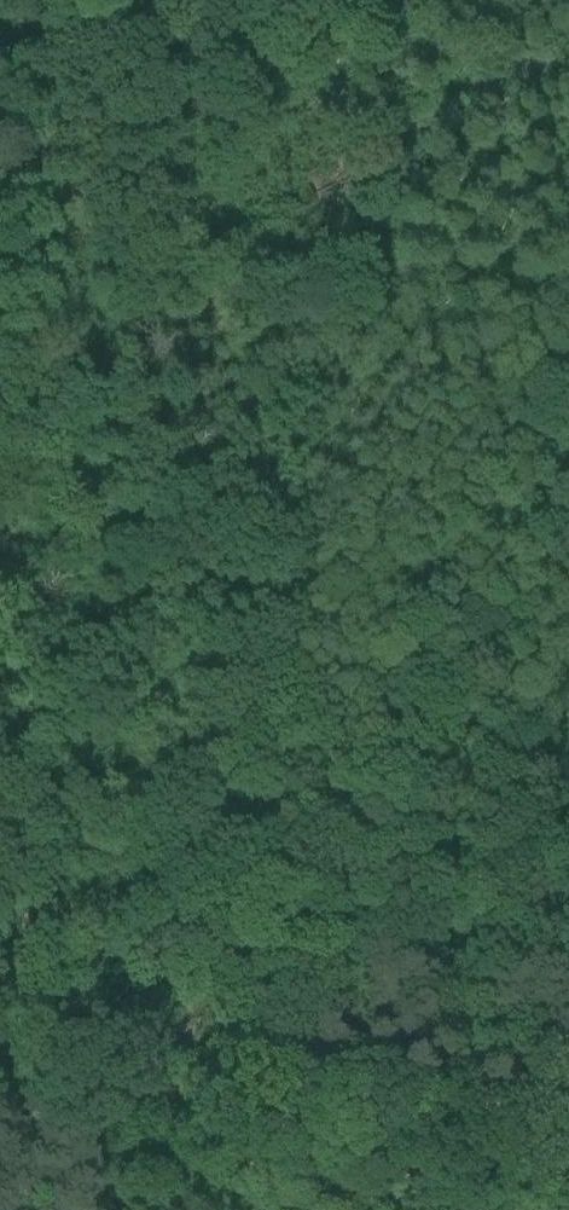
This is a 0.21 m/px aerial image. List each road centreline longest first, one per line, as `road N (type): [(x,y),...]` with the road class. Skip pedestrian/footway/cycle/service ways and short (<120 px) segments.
road 1 (track): [(21,1047),(39,531),(35,0)]
road 2 (track): [(0,1042),(67,1073),(568,1150)]
road 3 (track): [(67,1073),(68,1209)]

